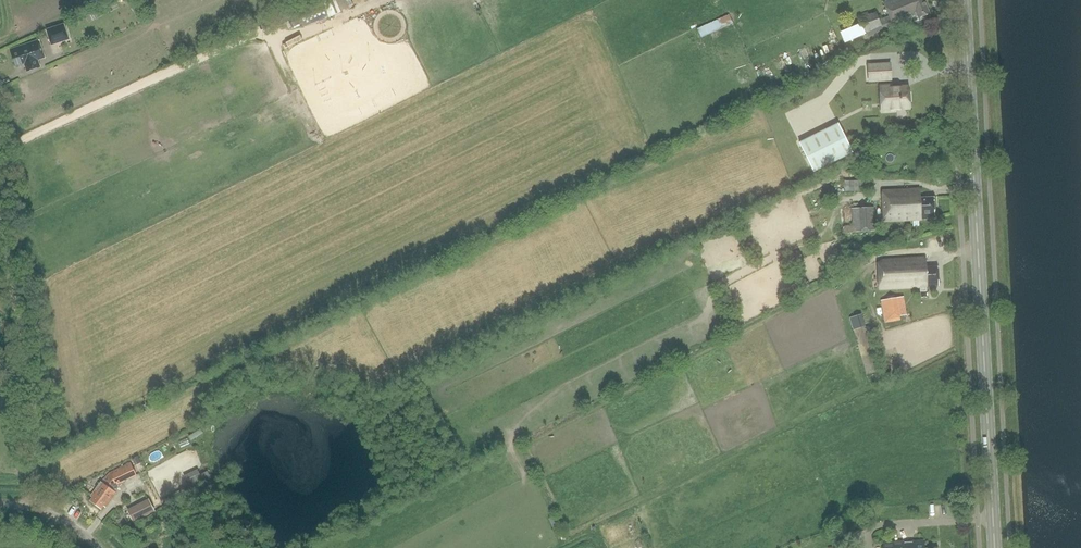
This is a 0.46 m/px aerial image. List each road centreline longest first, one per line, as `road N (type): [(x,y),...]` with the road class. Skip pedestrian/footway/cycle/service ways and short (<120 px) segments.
road 1 (secondary): [(996,547),(964,0)]
road 2 (track): [(0,209),(37,421),(33,508)]
road 3 (track): [(0,149),(259,33)]

